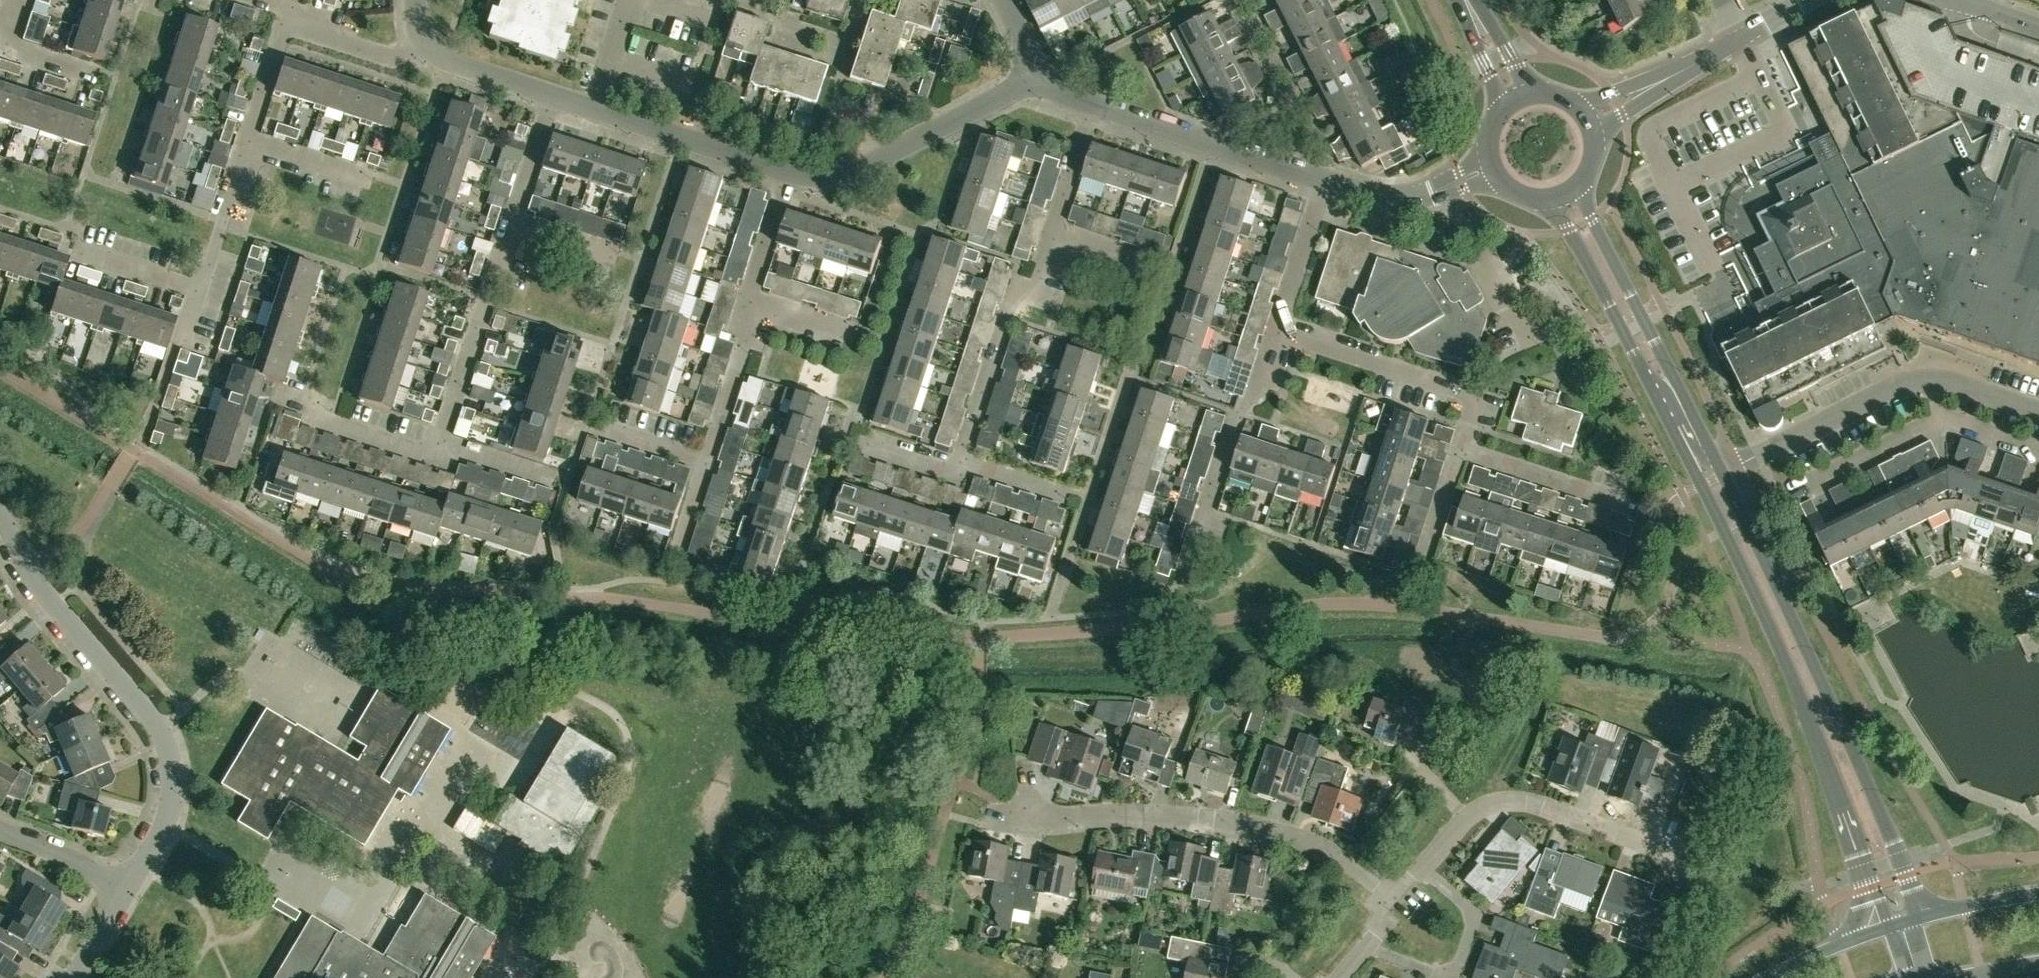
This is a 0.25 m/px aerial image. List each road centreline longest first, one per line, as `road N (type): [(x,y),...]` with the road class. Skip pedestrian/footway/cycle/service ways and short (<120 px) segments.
road 1 (tertiary): [(1902,924),(1866,816),(1712,480)]
road 2 (residential): [(0,517),(37,586),(165,740),(168,809),(127,892)]
road 3 (residential): [(1393,895),(1292,837),(1222,820),(1007,813)]
road 4 (tertiary): [(1712,480),(1564,194)]
road 5 (residential): [(1420,865),(1454,821),(1483,802),(1527,798),(1679,849)]
road 6 (residential): [(198,292),(284,25)]
road 7 (residential): [(789,173),(828,179),(855,171),(1039,75)]
road 8 (residential): [(1177,583),(1277,329)]
road 9 (residential): [(675,561),(748,340),(746,301)]
road 10 (residential): [(1461,450),(1474,408),(1467,391),(1277,329)]
road 11 (residential): [(1058,234),(1041,282),(1022,286),(966,460)]
road 12 (unclassified): [(1937,378),(1903,383),(1712,480)]
road 13 (residential): [(1321,179),(1098,105)]
road 14 (residential): [(440,442),(513,219)]
road 15 (residential): [(1363,943),(1443,976),(1458,962),(1474,917),(1420,865)]
road 16 (residential): [(789,173),(594,108)]
road 17 (residential): [(1461,450),(1636,506)]
road 18 (residential): [(1321,179),(1393,198),(1422,197),(1492,166)]
road 19 (residential): [(1588,117),(1740,39)]
road 20 (residential): [(1936,421),(1792,491)]
road 21 (residential): [(1277,329),(1321,179)]
road 22 (residential): [(428,43),(391,59),(284,25)]
road 23 (residential): [(440,442),(435,456),(308,417)]
road 24 (tertiary): [(1902,924),(1766,977)]
road 25 (residential): [(0,830),(127,892)]
road 26 (tertiary): [(2038,893),(1902,924)]
road 27 (residential): [(553,94),(445,58),(428,43)]
road 28 (residential): [(1098,105),(1058,234)]
road 29 (residential): [(746,301),(789,173)]
road 30 (residential): [(513,219),(553,94)]
road 31 (residential): [(1421,572),(1461,450)]

